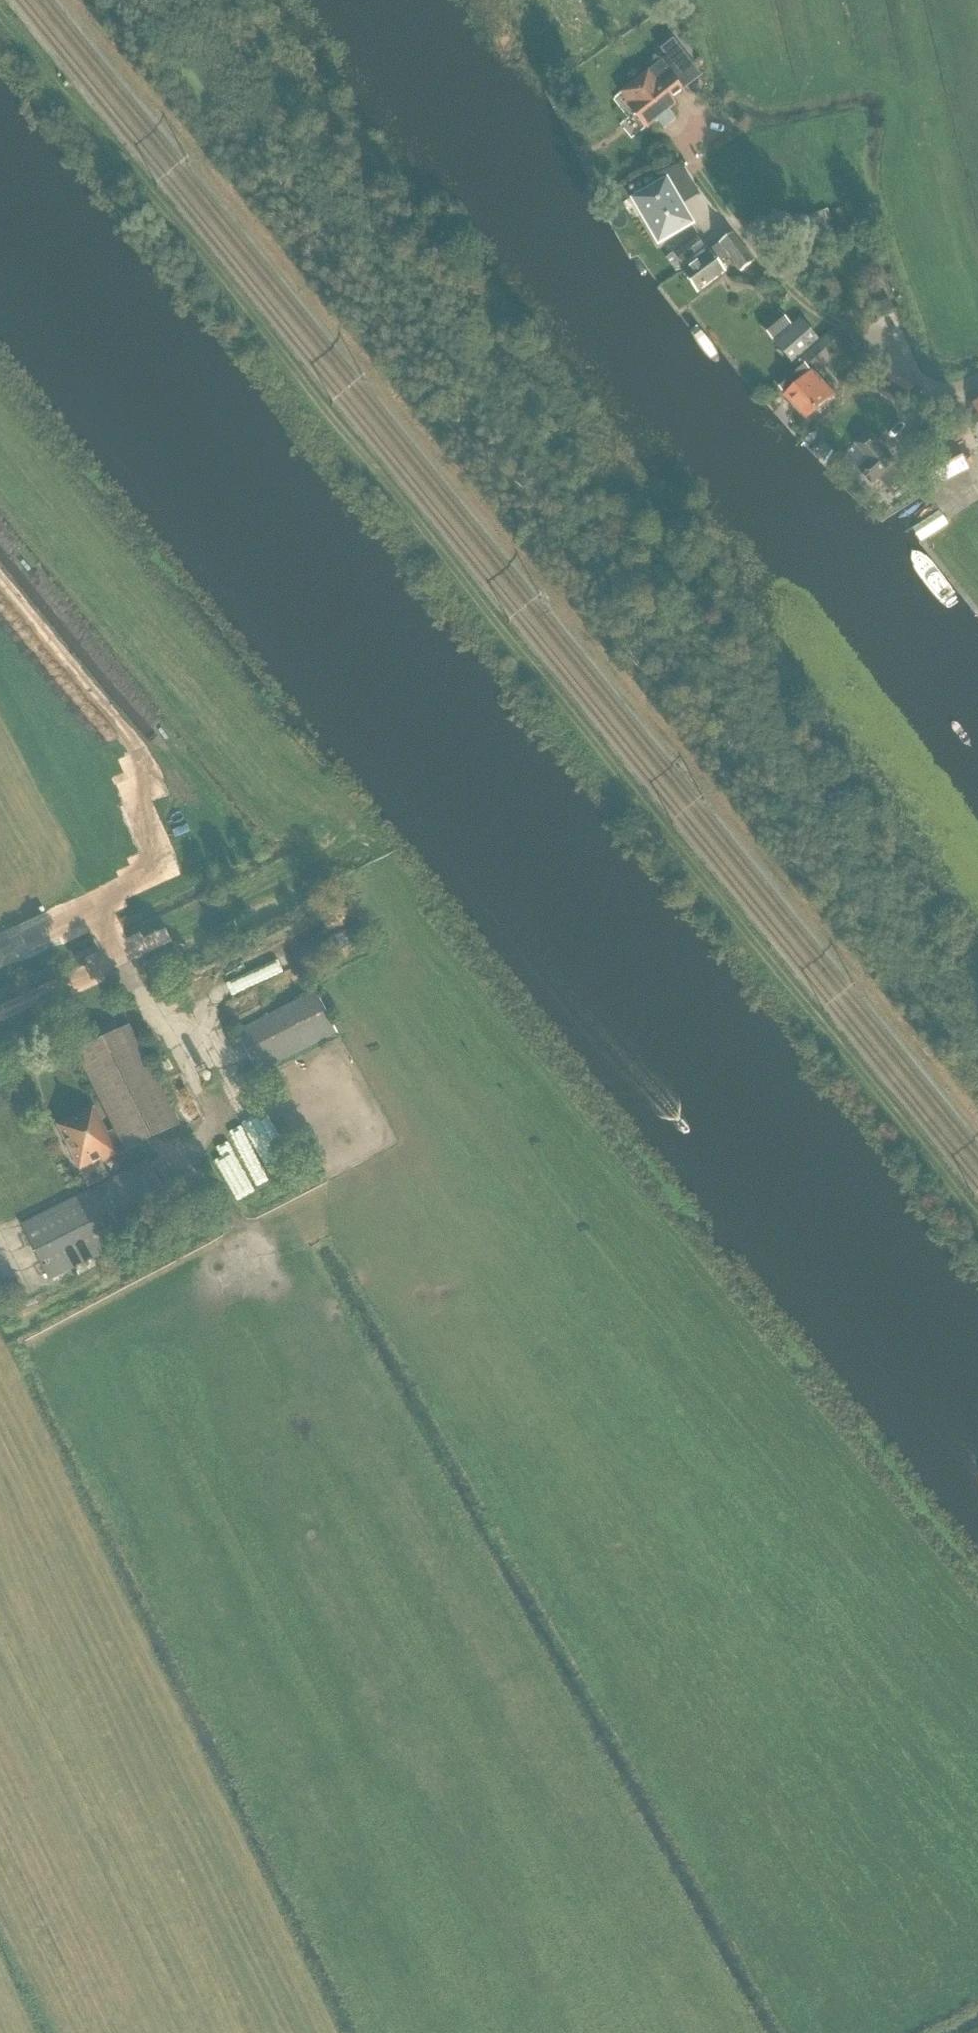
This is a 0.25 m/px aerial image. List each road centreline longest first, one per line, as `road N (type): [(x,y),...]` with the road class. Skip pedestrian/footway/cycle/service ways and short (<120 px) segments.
road 1 (track): [(977,1221),(201,249),(0,15)]
road 2 (residential): [(977,383),(933,389),(802,300),(770,270),(689,163)]
road 3 (track): [(347,845),(155,938)]
road 4 (unclassified): [(0,1011),(155,938)]

